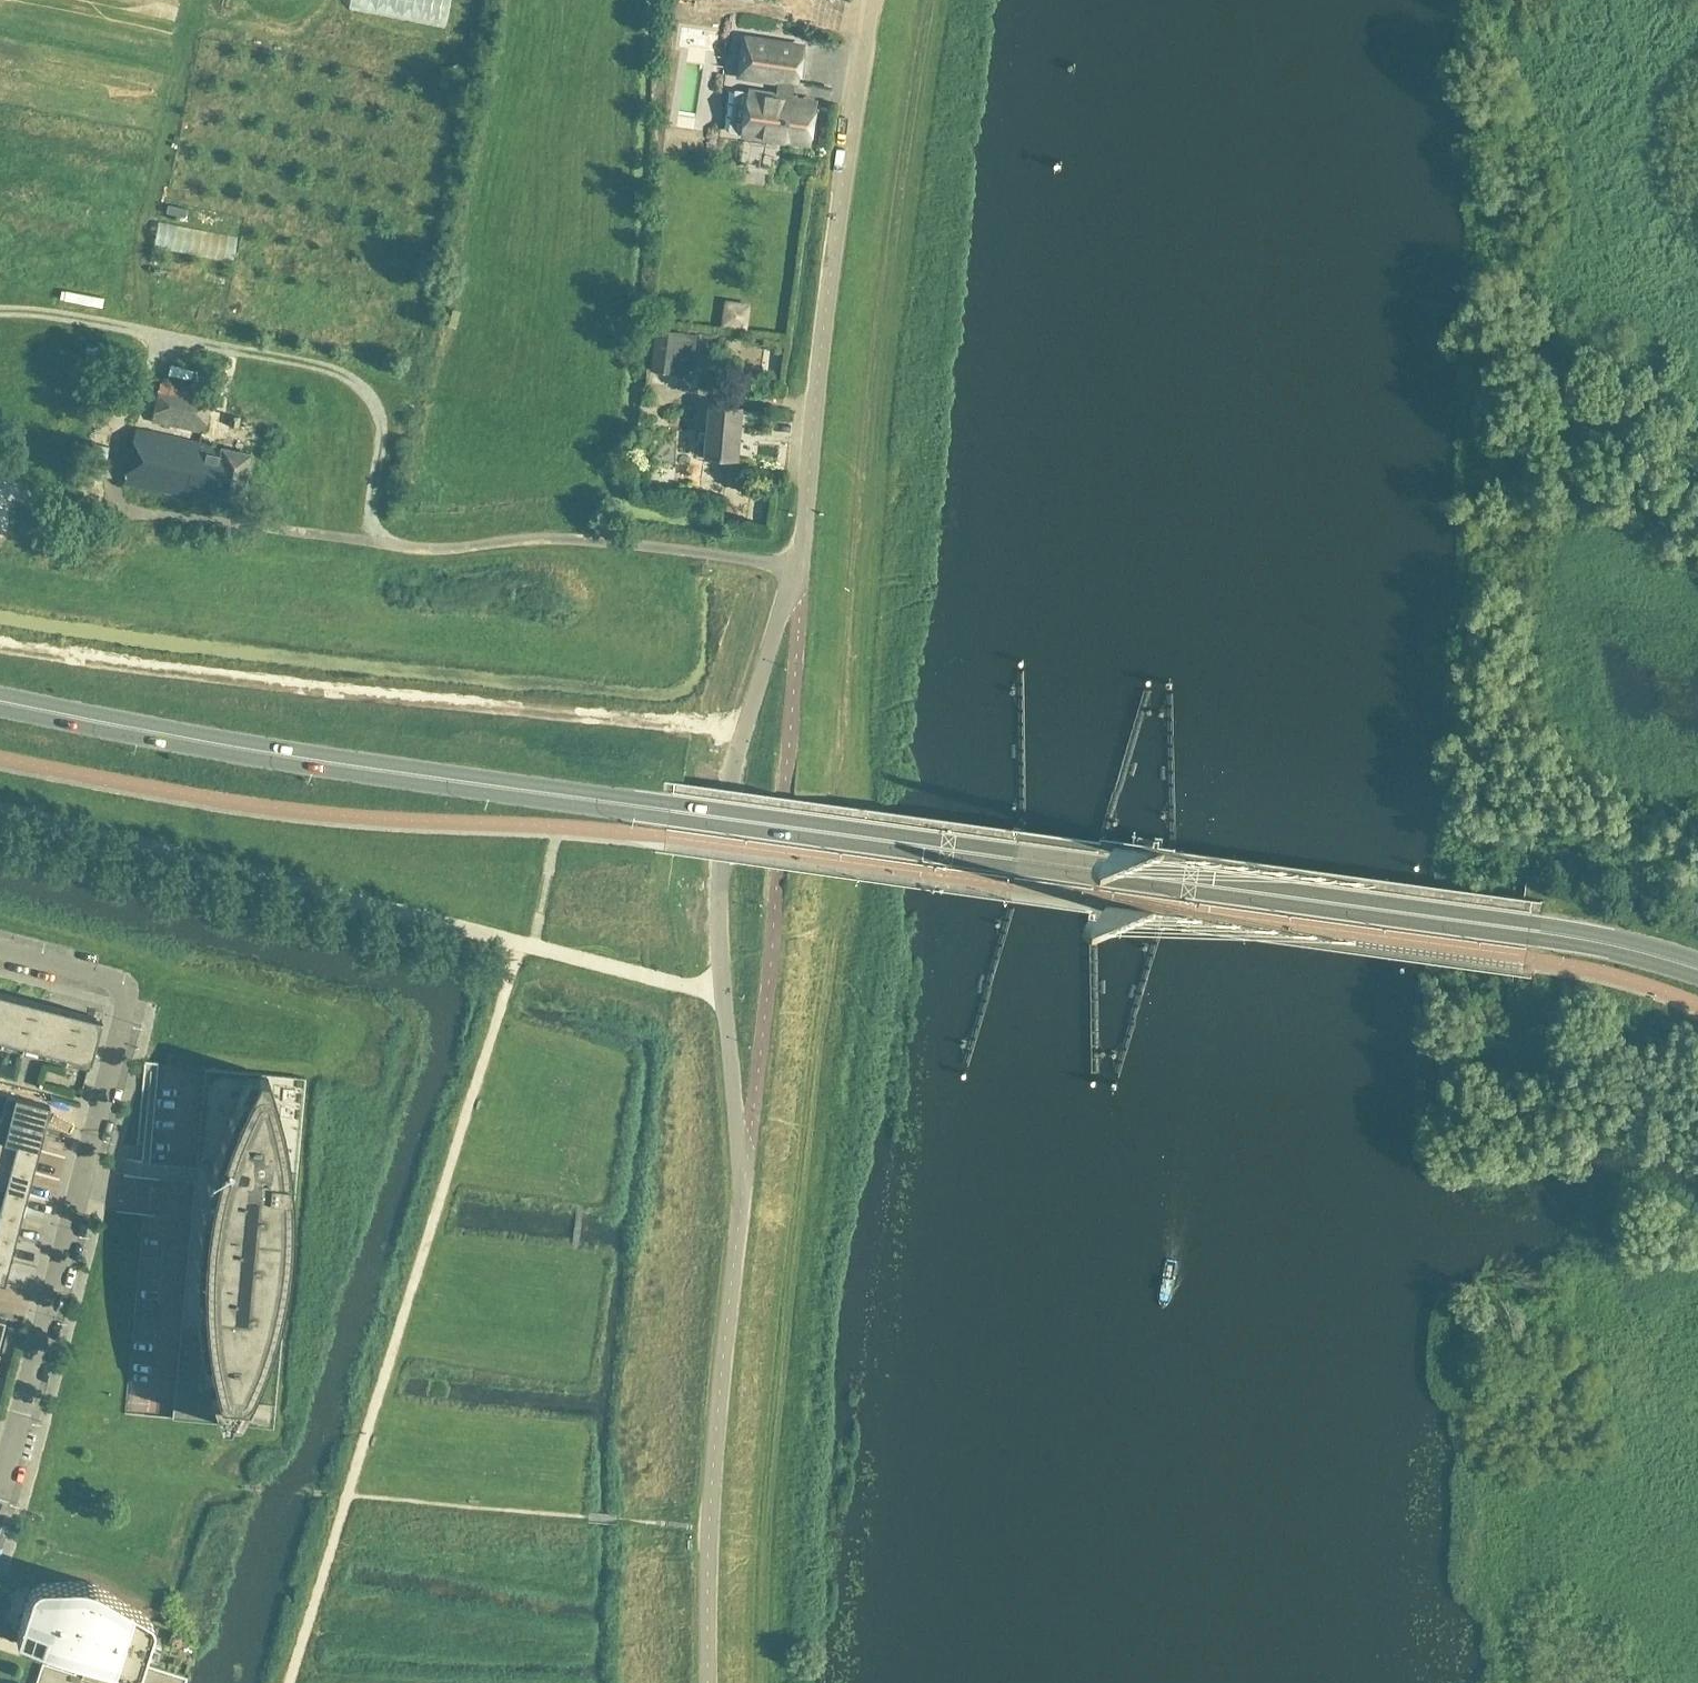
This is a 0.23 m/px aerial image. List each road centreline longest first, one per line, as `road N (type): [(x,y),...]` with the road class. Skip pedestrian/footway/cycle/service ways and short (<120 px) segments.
road 1 (secondary): [(1697,968),(1529,930),(238,751),(0,702)]
road 2 (unclassified): [(802,576),(767,656),(743,743),(722,875),(725,1036),(745,1176)]
road 3 (unclassified): [(802,576),(818,383),(870,0)]
road 4 (unclassified): [(707,1682),(710,1523),(745,1176)]
road 5 (residential): [(48,1309),(123,990),(101,976),(0,950)]
road 6 (residential): [(0,1479),(48,1309)]

